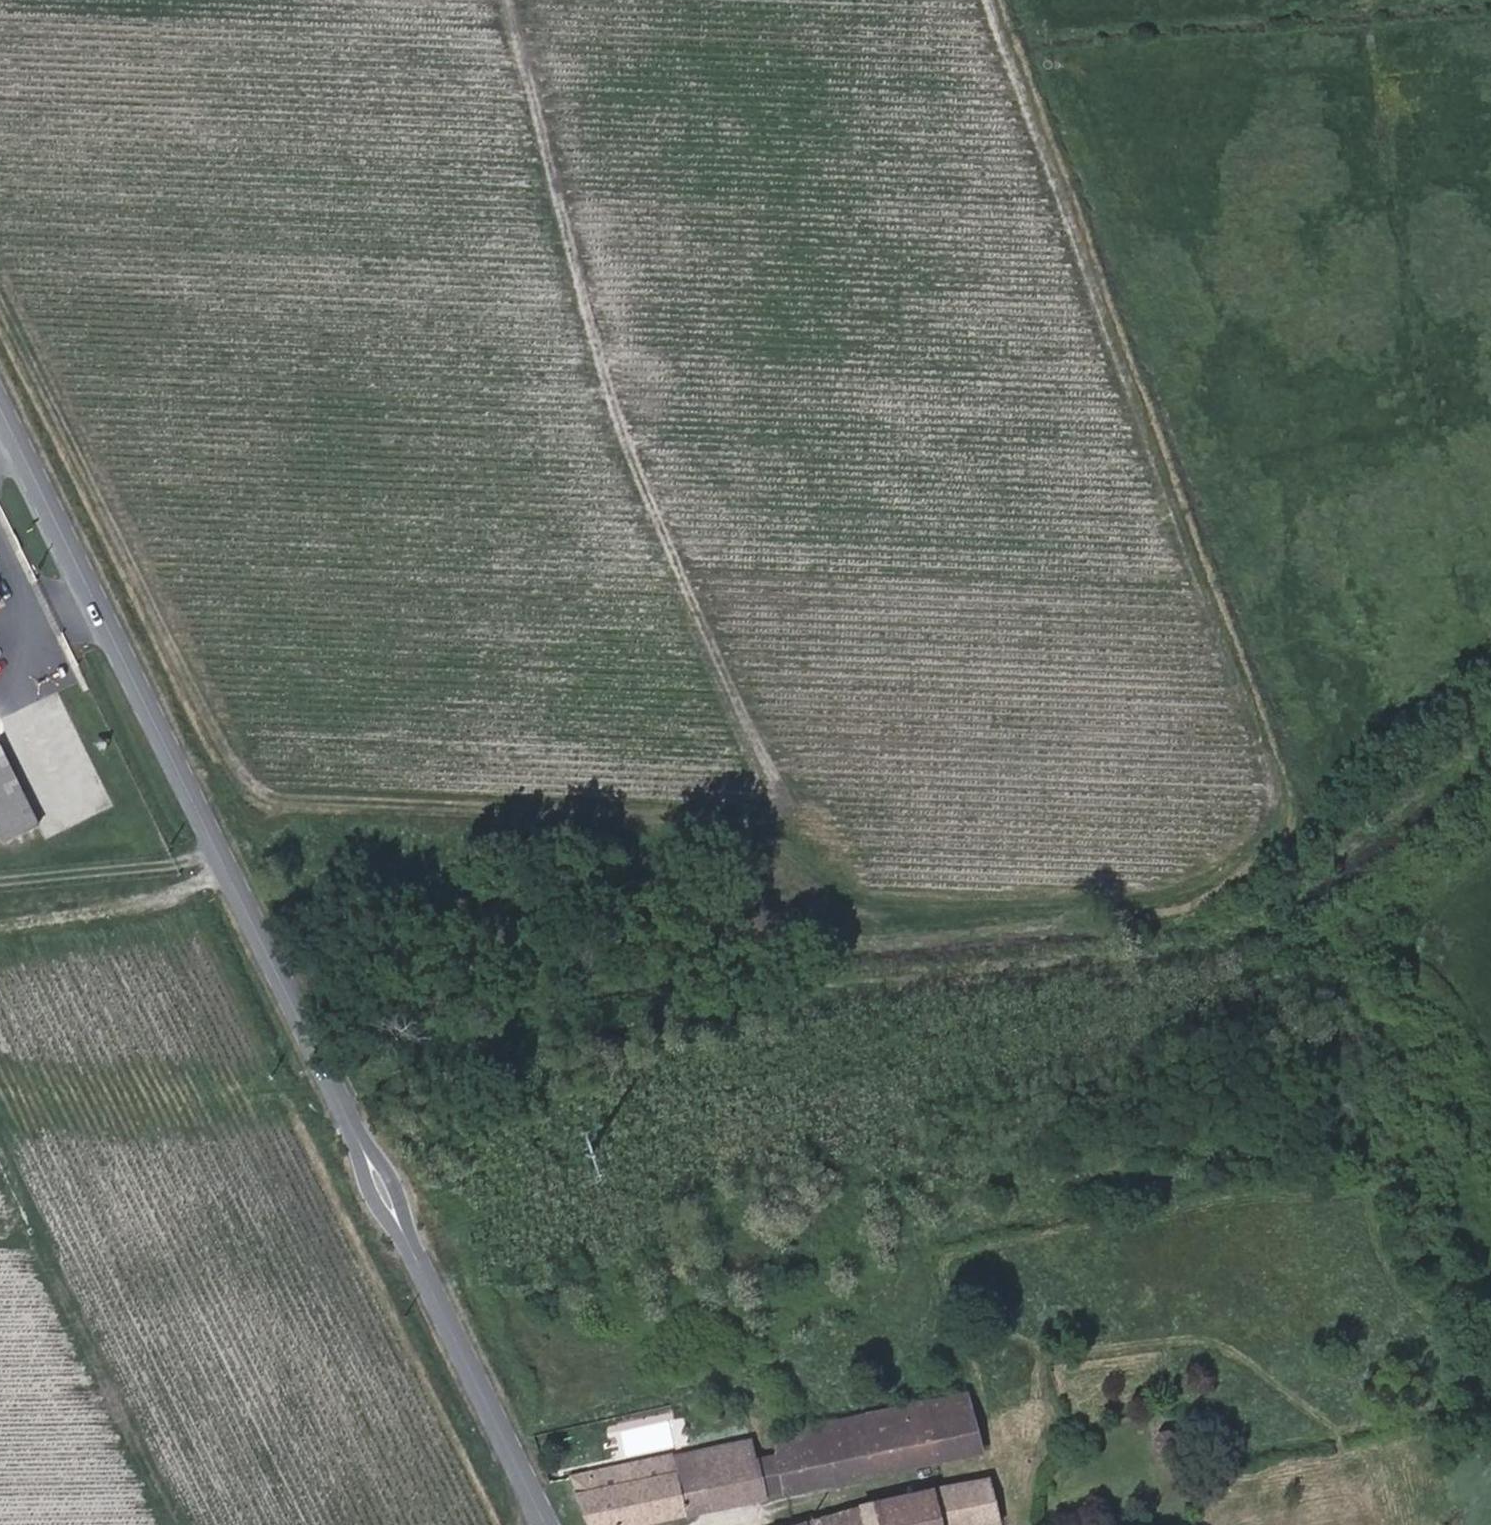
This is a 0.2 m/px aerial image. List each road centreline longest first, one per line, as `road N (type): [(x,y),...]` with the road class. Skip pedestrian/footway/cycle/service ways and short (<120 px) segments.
road 1 (tertiary): [(0,407),(546,1524)]
road 2 (track): [(993,0),(1293,797),(1320,934)]

